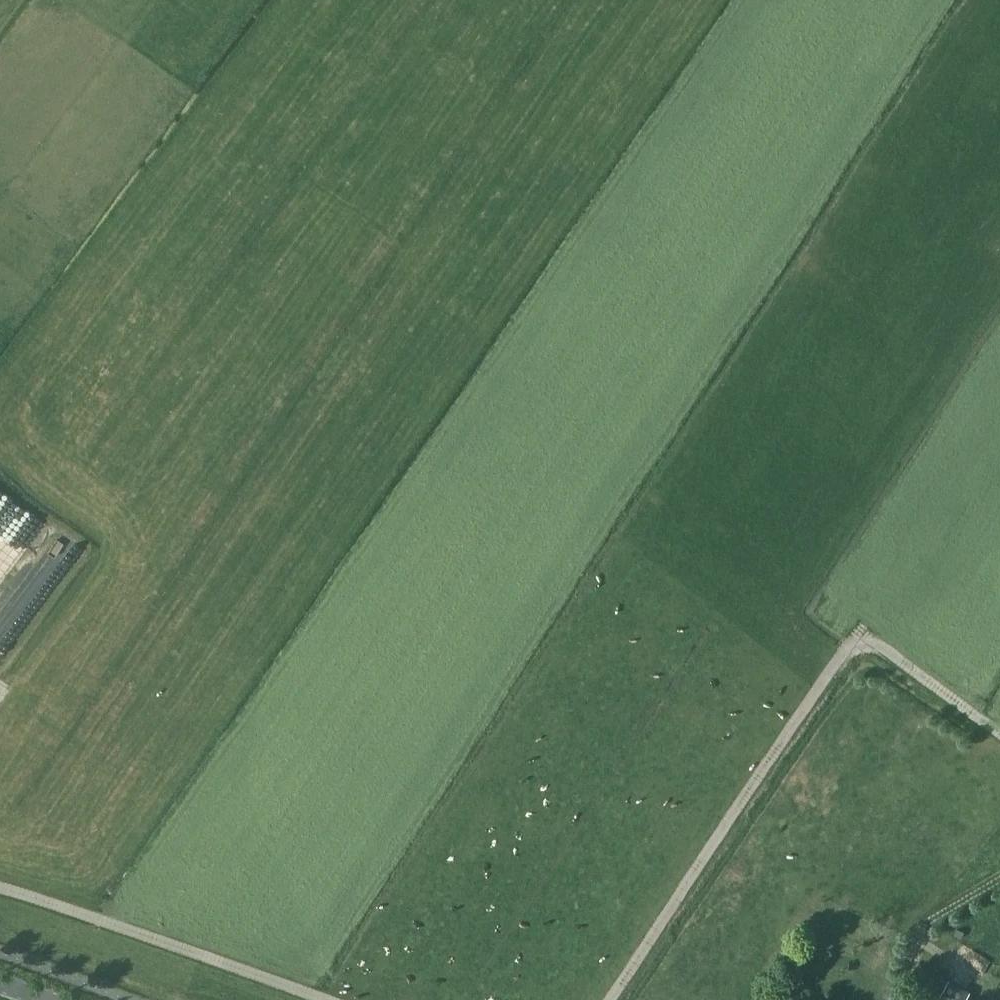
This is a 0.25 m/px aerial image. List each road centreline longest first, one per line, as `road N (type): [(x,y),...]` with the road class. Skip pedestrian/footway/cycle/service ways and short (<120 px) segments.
road 1 (track): [(613,999),(858,635),(999,733)]
road 2 (track): [(0,887),(325,999)]

